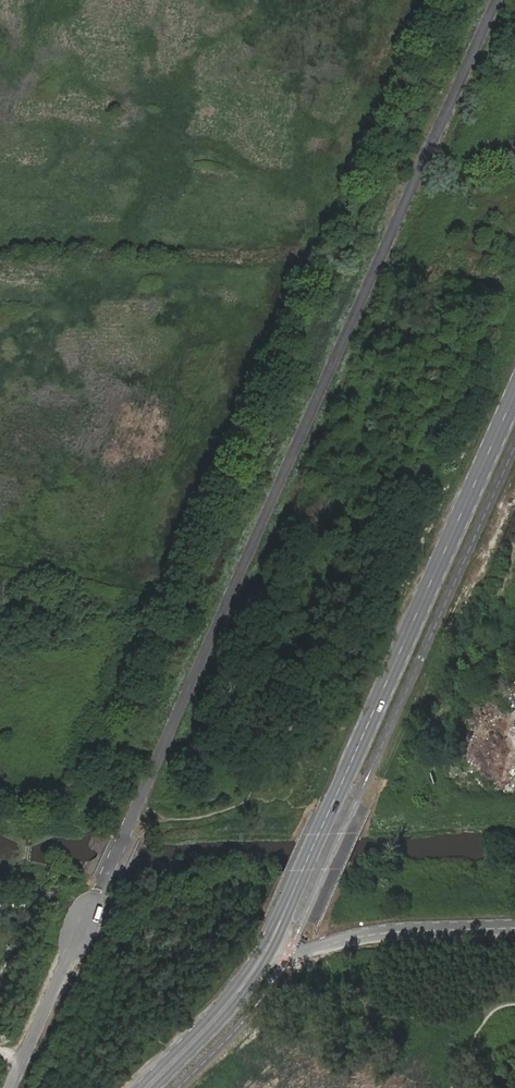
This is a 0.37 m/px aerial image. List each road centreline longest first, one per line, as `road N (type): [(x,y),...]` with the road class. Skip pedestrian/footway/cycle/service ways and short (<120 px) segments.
road 1 (secondary): [(258,962),(514,393)]
road 2 (residential): [(514,927),(395,930),(258,962)]
road 3 (unclassified): [(87,918),(11,1087)]
road 4 (secondary): [(146,1087),(258,962)]

